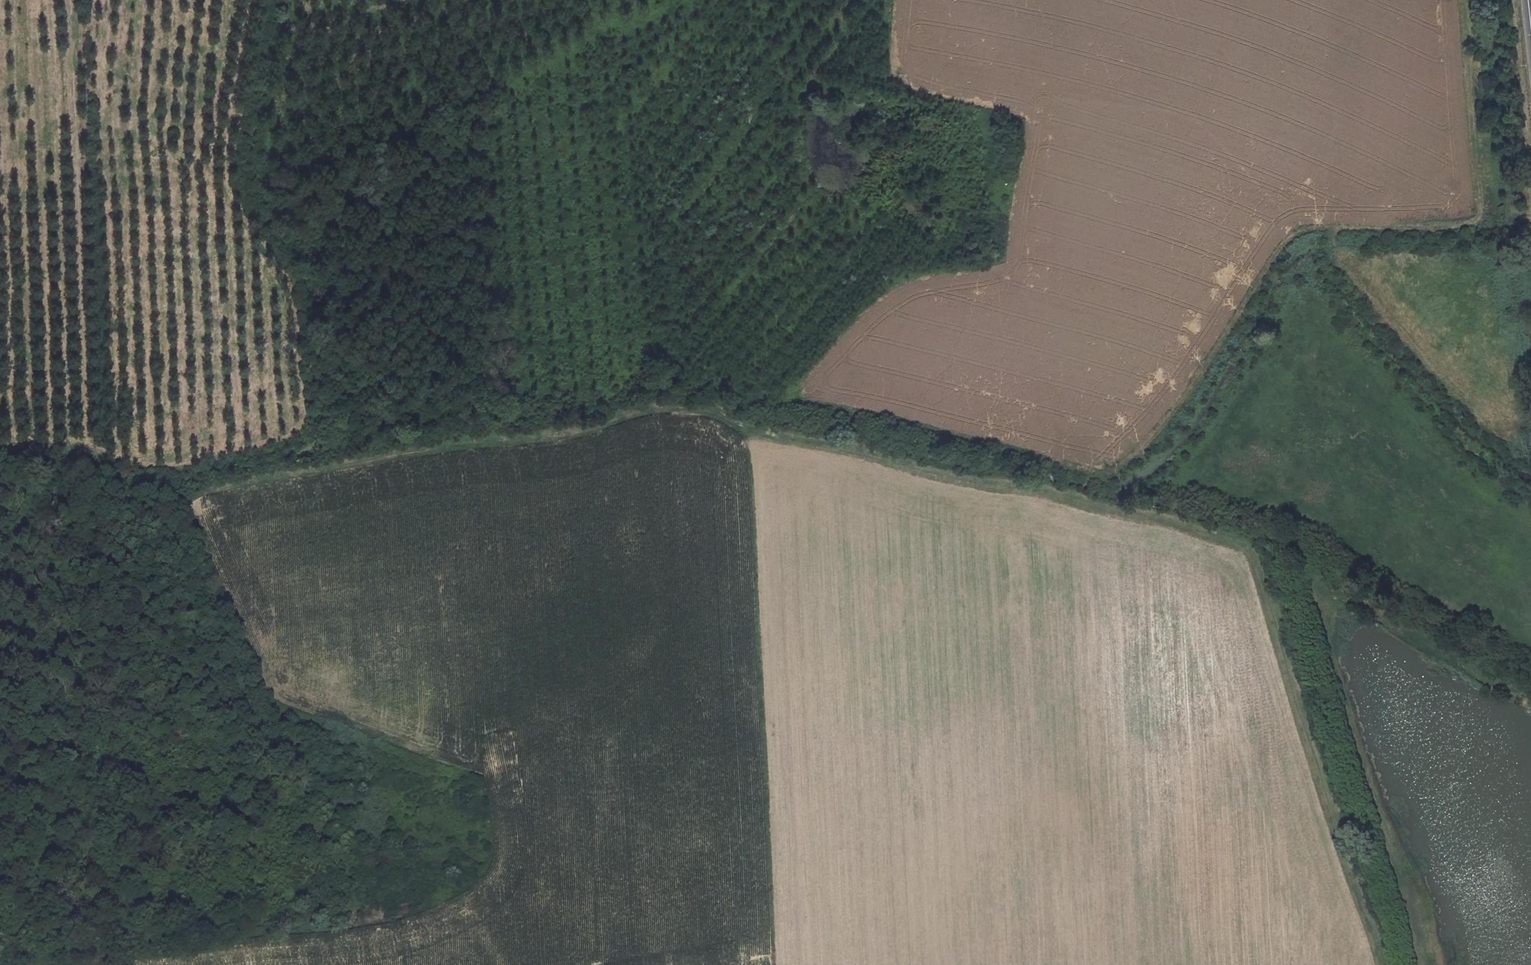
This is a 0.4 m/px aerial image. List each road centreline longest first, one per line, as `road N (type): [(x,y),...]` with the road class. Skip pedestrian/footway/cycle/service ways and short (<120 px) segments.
road 1 (track): [(1463,0),(1477,220),(1416,231),(1305,231),(1281,246),(1172,420),(1120,473)]
road 2 (track): [(1255,556),(1382,964)]

